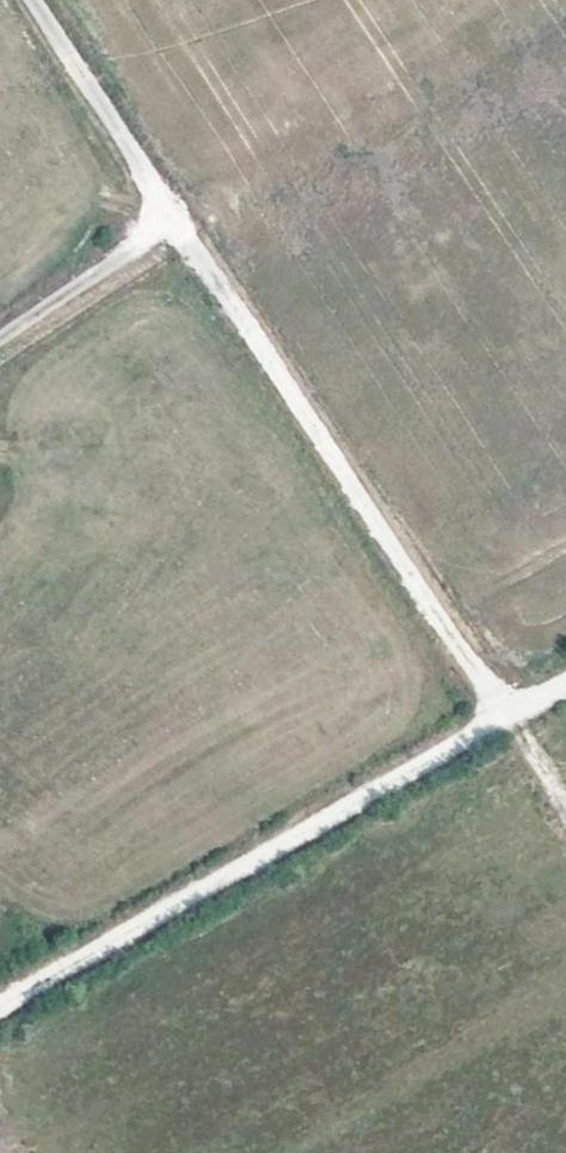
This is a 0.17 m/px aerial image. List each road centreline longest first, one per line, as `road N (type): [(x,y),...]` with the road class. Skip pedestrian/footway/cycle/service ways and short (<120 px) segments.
road 1 (unclassified): [(32,0),(509,715)]
road 2 (track): [(565,682),(0,1016)]
road 3 (track): [(172,213),(0,329)]

